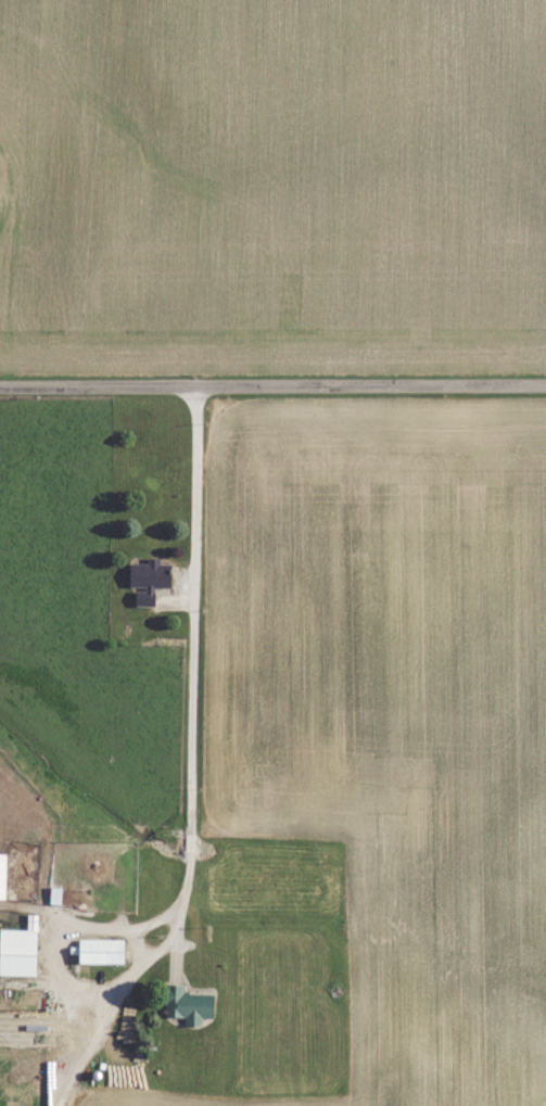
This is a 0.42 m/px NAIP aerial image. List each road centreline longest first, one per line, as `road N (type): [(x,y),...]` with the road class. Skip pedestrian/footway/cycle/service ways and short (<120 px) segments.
road 1 (residential): [(196,385),(185,893),(173,932),(111,993),(56,1105)]
road 2 (residential): [(0,385),(545,384)]

